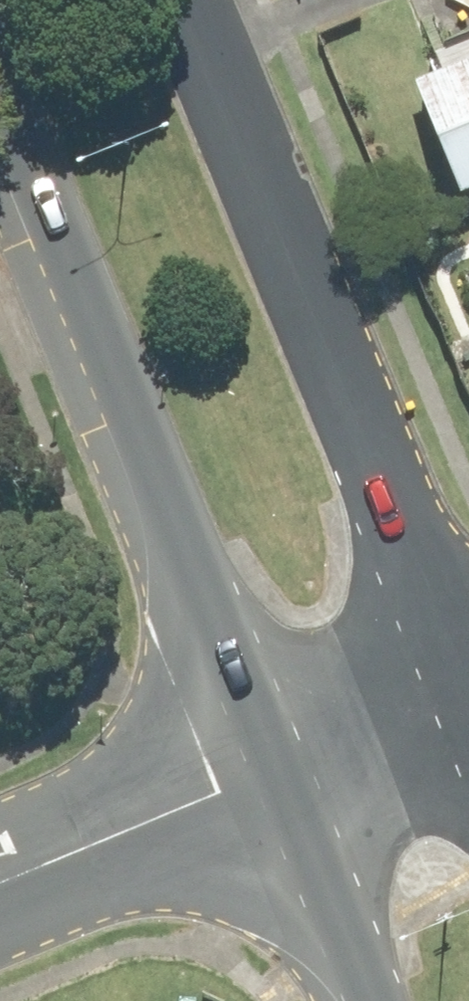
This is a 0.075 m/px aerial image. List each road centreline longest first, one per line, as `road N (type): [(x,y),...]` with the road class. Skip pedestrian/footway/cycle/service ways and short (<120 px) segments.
road 1 (secondary): [(192,0),(468,669)]
road 2 (secondary): [(268,780),(0,117)]
road 3 (tertiary): [(268,780),(0,889)]
road 4 (secondary): [(360,1000),(268,780)]
road 5 (tertiary): [(468,694),(268,780)]

